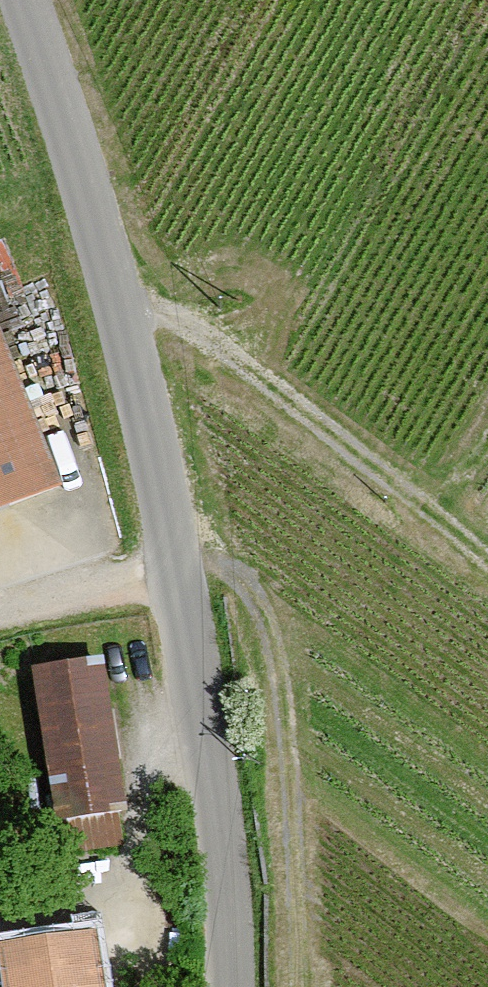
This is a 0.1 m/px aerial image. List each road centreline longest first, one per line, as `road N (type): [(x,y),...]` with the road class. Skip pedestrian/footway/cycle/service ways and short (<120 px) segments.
road 1 (tertiary): [(31,0),(144,394),(208,735),(233,986)]
road 2 (track): [(487,565),(183,321),(124,317)]
road 3 (track): [(180,572),(0,614)]

